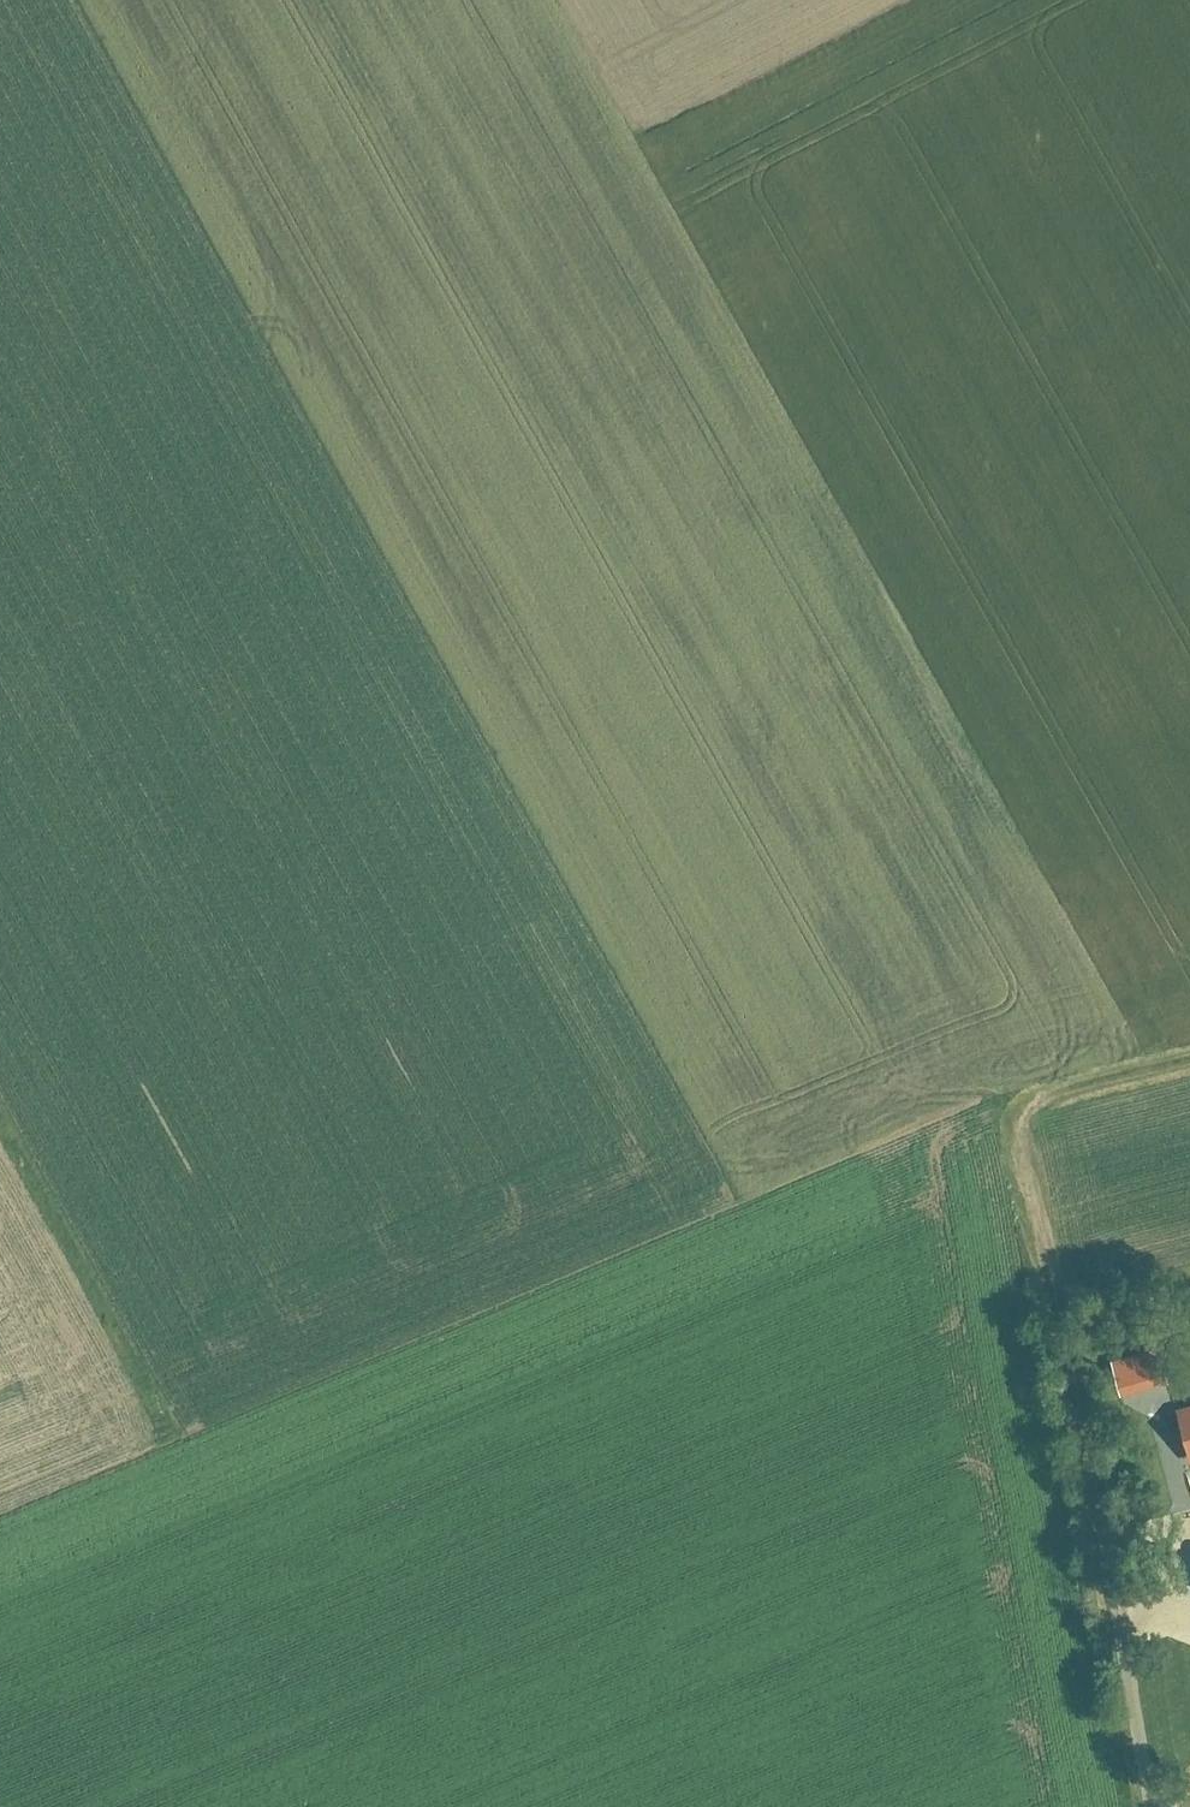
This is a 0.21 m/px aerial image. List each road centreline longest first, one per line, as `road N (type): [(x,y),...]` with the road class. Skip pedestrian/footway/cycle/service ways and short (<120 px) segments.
road 1 (residential): [(1117,1544),(1163,1806)]

